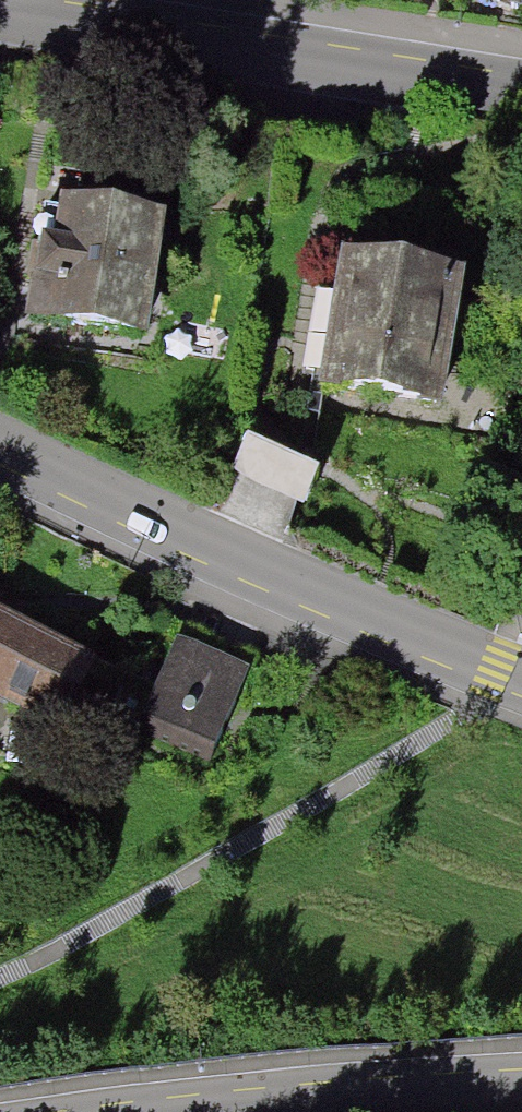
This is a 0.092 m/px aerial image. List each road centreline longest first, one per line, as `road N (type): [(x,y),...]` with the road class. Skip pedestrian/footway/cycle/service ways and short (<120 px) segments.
road 1 (residential): [(521,678),(135,512),(0,445)]
road 2 (residential): [(0,8),(521,93)]
road 3 (residential): [(195,1111),(521,1089)]

